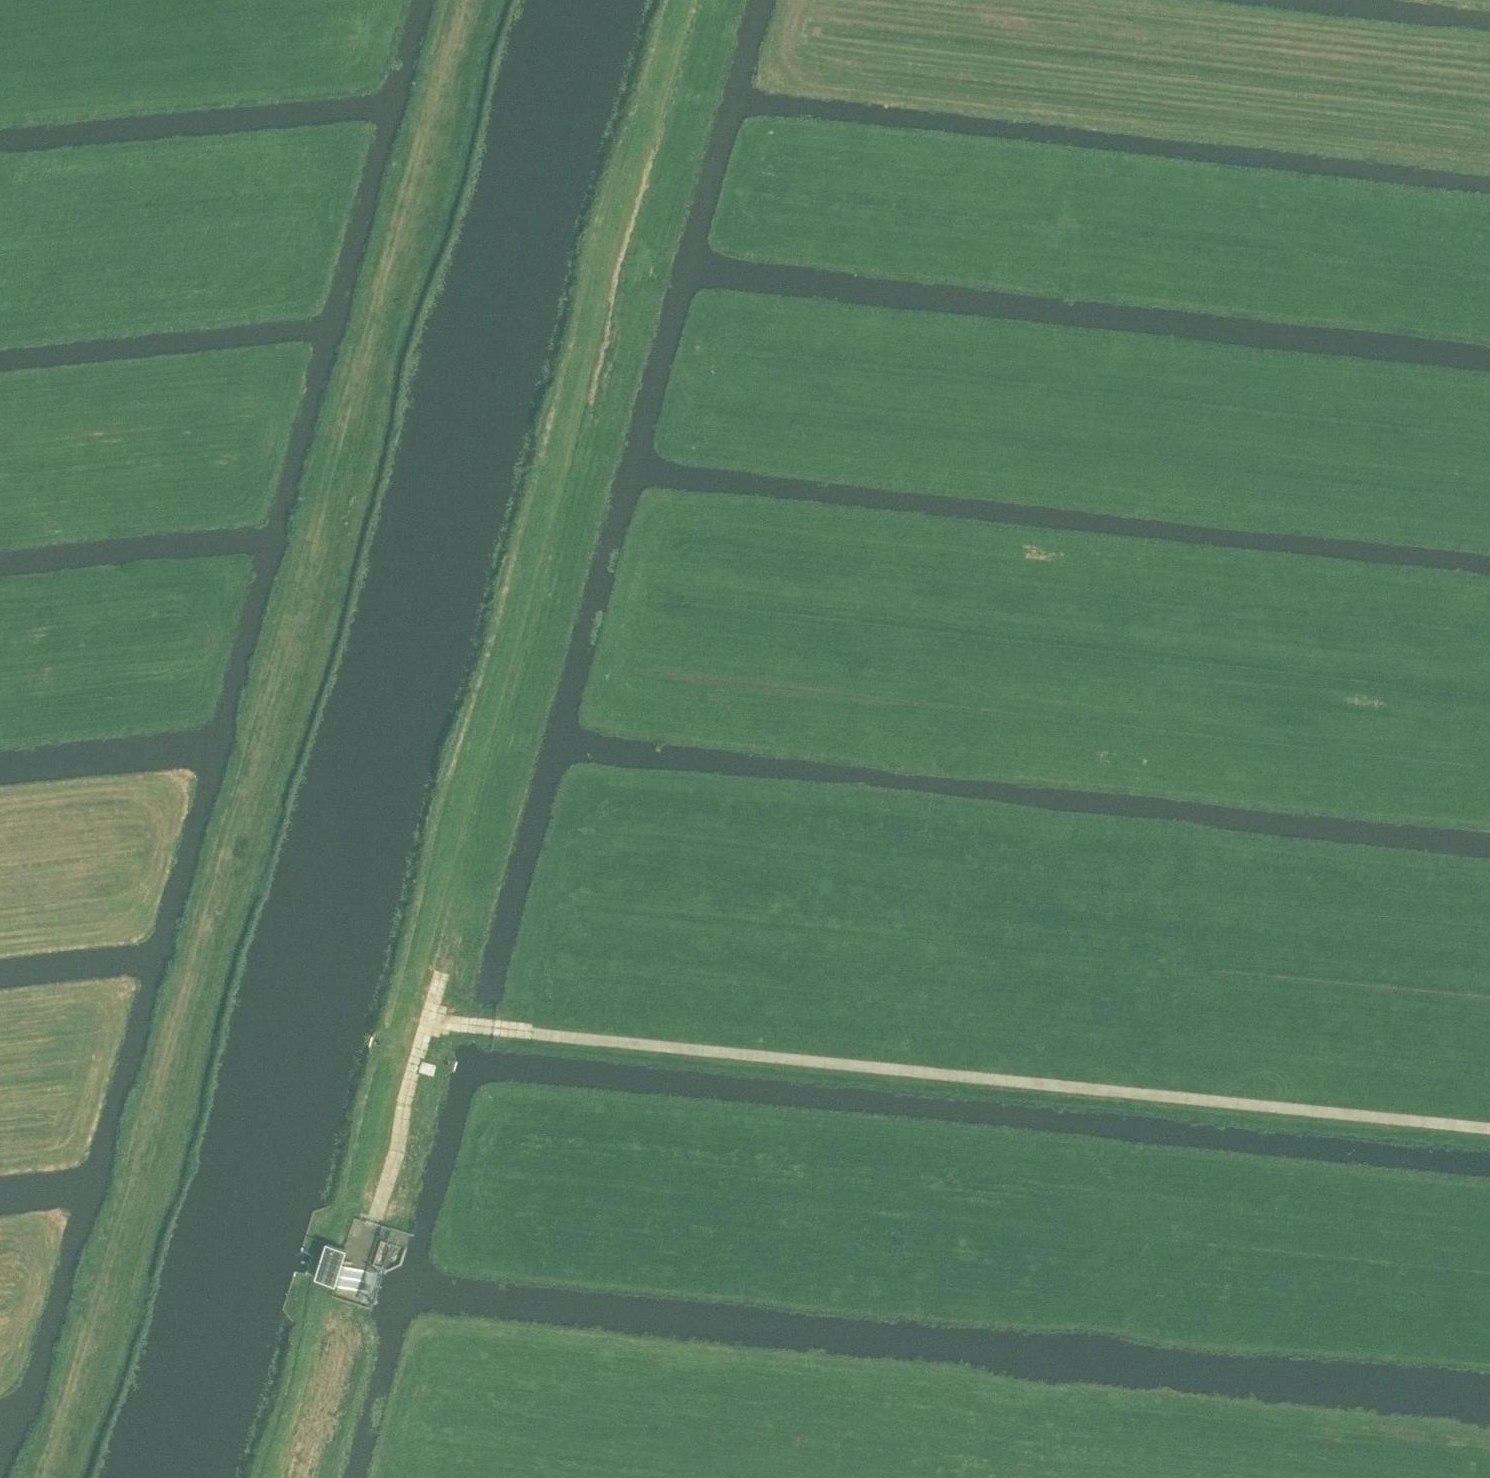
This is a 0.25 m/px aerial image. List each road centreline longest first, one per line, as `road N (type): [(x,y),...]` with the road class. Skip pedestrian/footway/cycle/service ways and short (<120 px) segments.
road 1 (track): [(1489,1129),(434,1027),(374,1222)]

